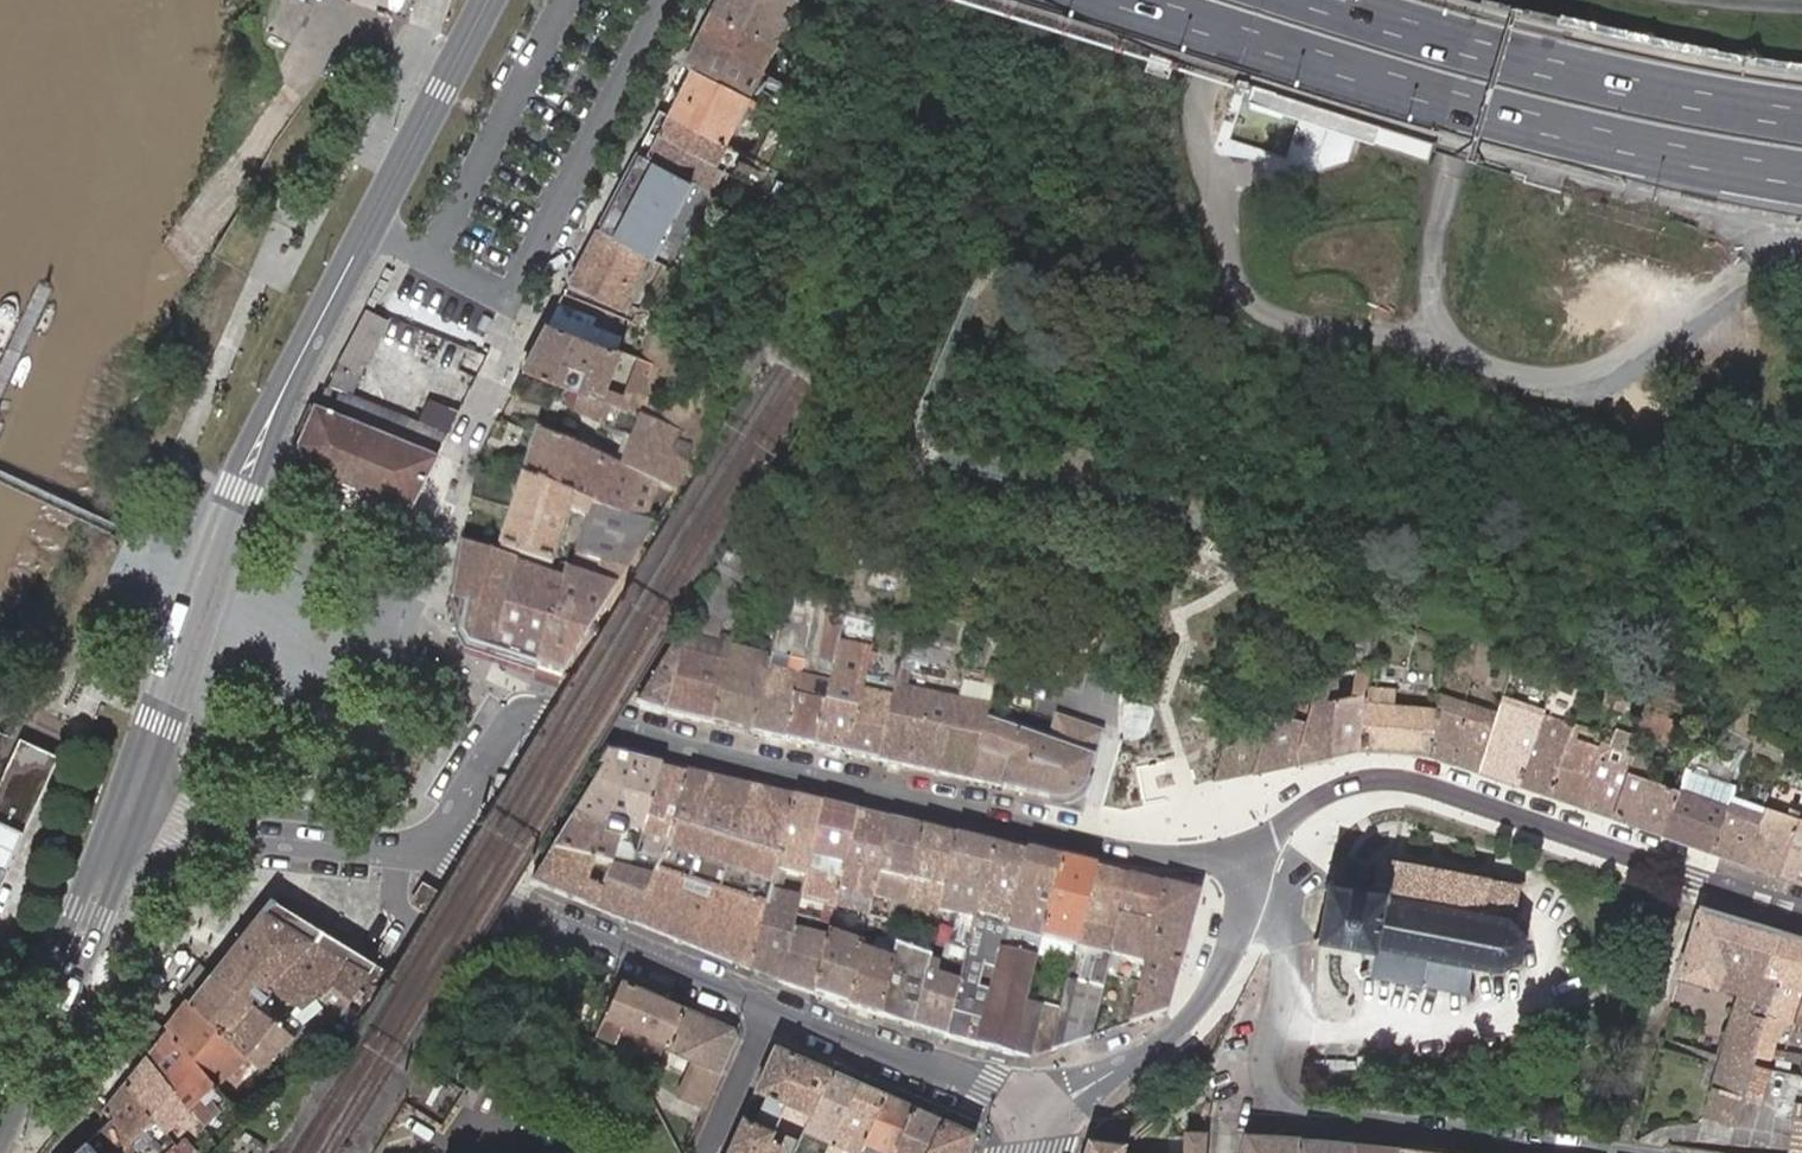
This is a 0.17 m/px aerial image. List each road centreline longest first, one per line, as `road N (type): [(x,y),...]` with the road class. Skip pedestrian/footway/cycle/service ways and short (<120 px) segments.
road 1 (residential): [(1235,852),(1191,861),(1141,856),(536,709),(518,714),(454,825),(429,847)]
road 2 (secondary): [(134,801),(257,448),(489,0)]
road 3 (motorway): [(1147,0),(1452,97),(1801,174)]
road 4 (residential): [(1801,912),(1382,779),(1344,786),(1235,852)]
road 5 (residential): [(1588,1152),(1341,1121),(1279,1102),(1265,1066),(1285,984),(1284,948),(1267,930),(1241,920)]
road 6 (motorway): [(1801,117),(1558,68),(1331,0)]
road 7 (residential): [(429,847),(508,898),(764,1014)]
road 8 (secondary): [(0,1125),(134,801)]
road 9 (residential): [(429,847),(394,855),(227,834),(134,801)]
road 10 (residential): [(764,1014),(1036,1109)]
road 11 (residential): [(1036,1109),(1132,1062),(1201,1004)]
road 12 (residential): [(764,1014),(707,1152)]

